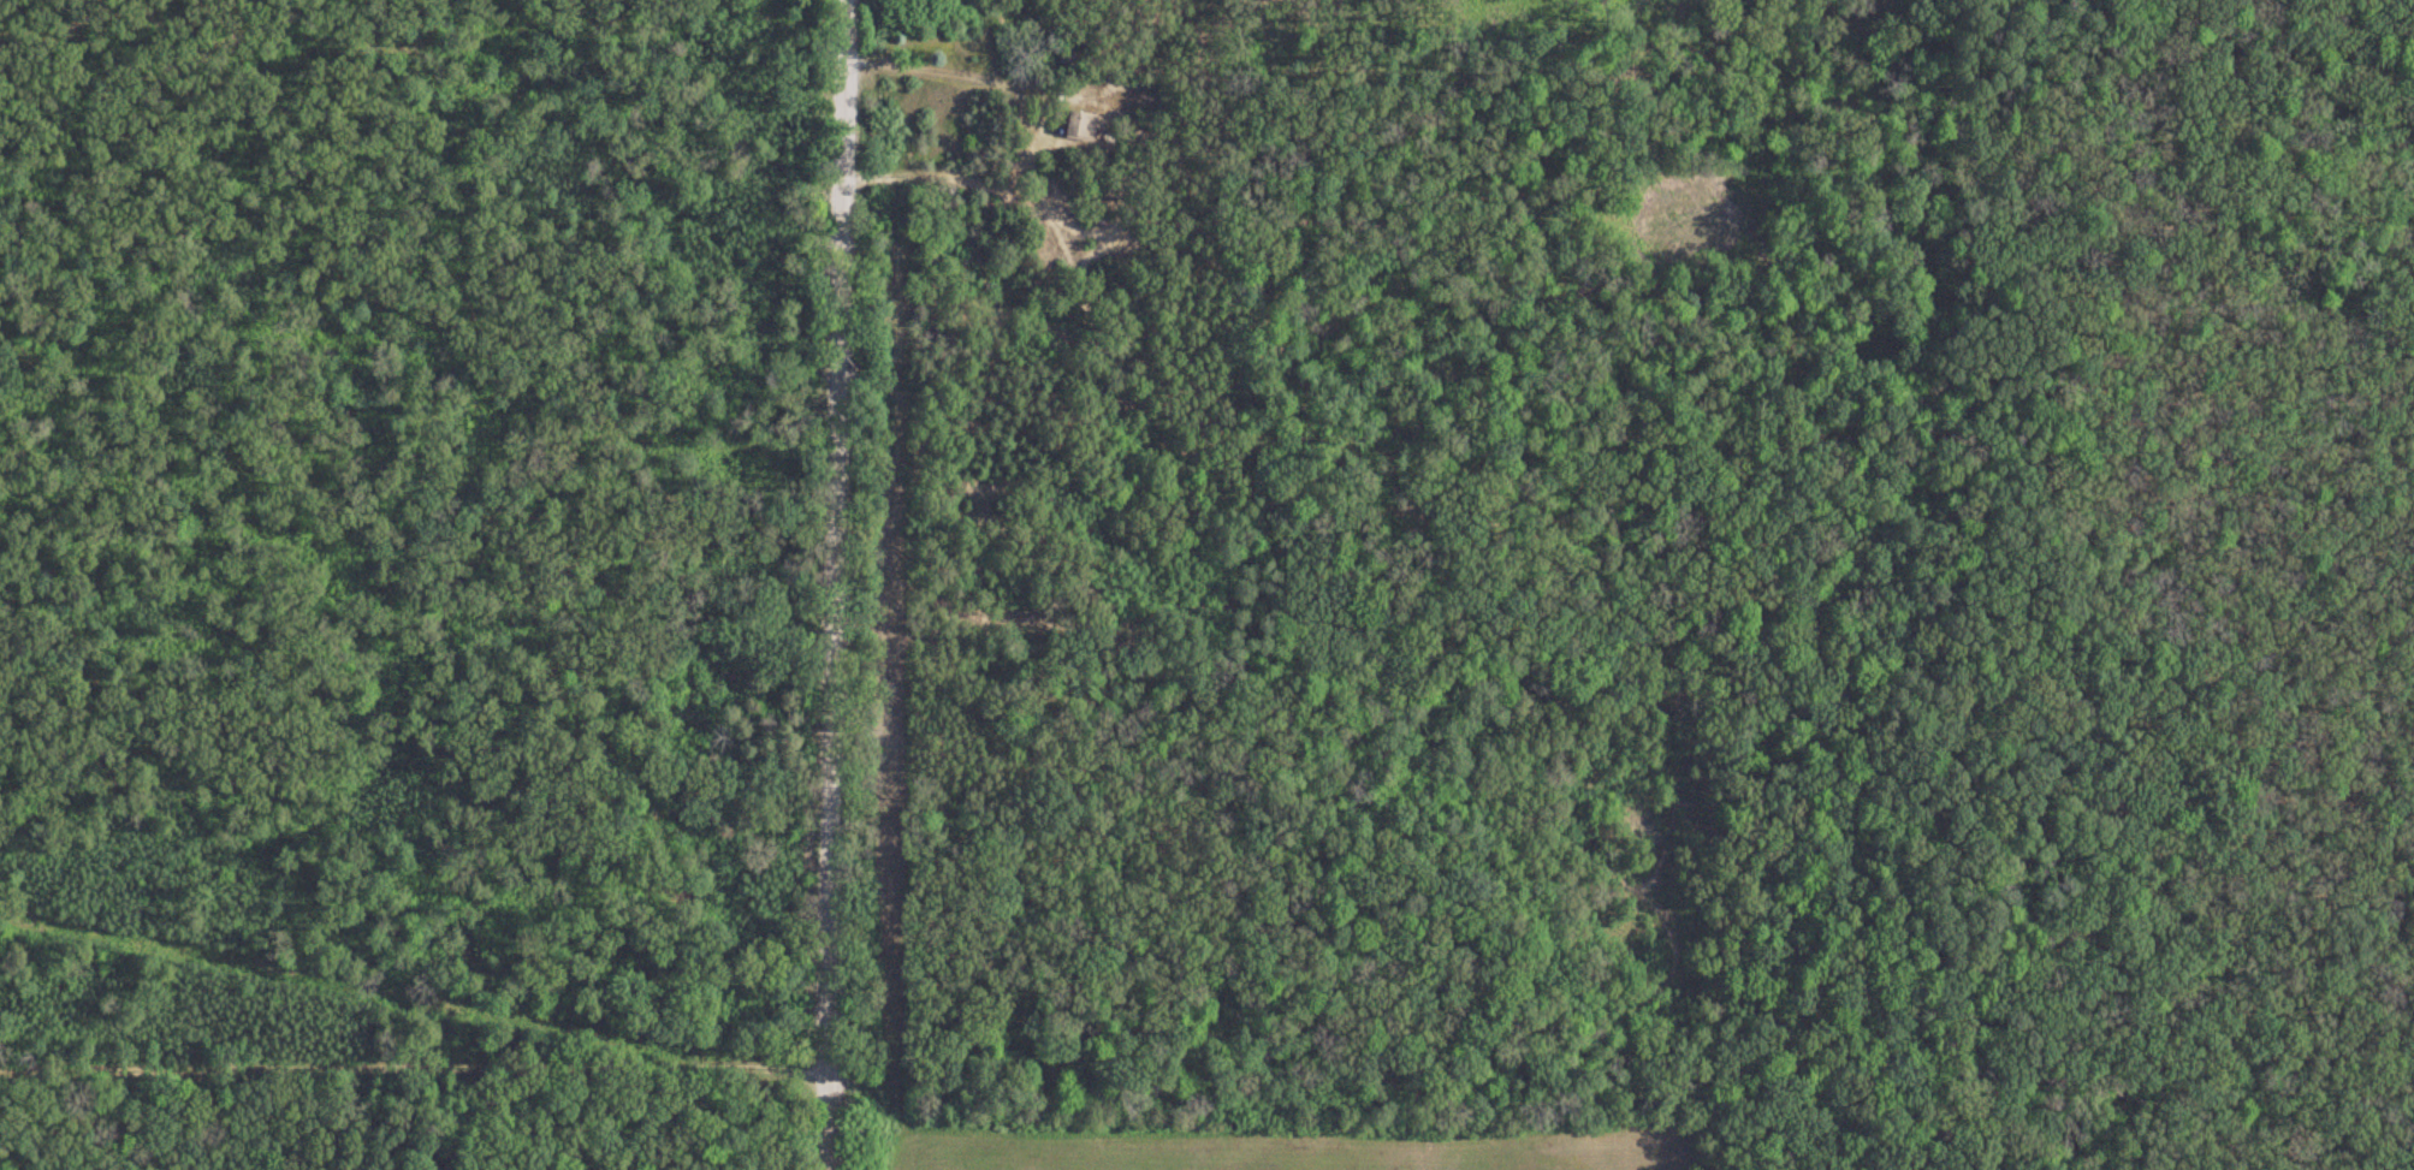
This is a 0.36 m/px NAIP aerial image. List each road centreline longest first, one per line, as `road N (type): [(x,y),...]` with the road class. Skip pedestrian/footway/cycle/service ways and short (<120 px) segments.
road 1 (residential): [(810,1169),(828,0)]
road 2 (residential): [(809,1064),(0,1072)]

